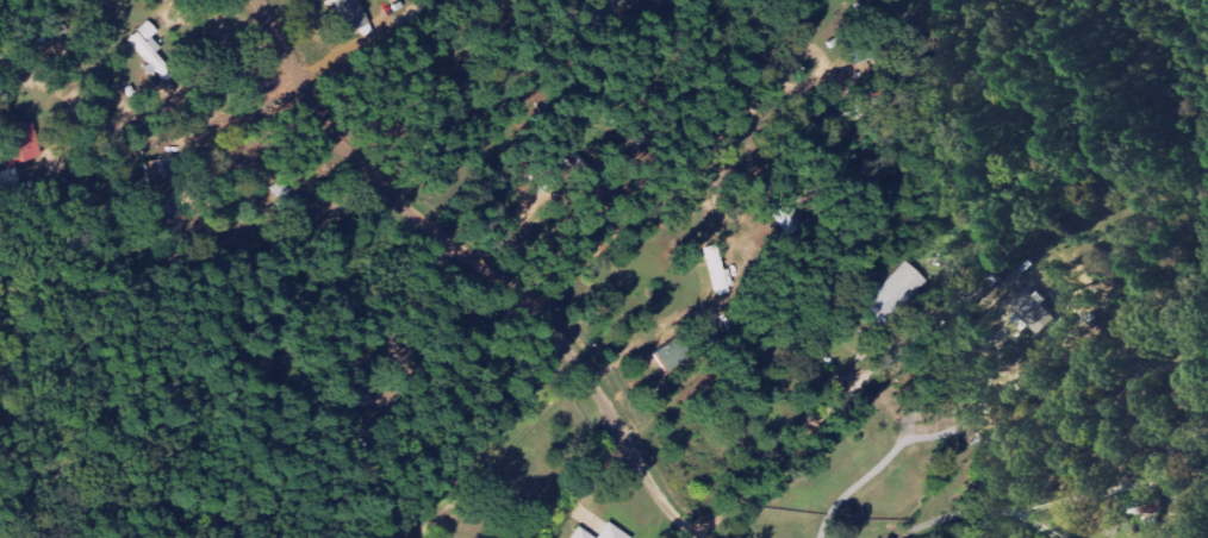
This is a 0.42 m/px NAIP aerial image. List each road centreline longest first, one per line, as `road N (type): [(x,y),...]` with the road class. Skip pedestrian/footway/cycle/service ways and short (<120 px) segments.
road 1 (residential): [(256,0),(342,148),(549,332),(600,398),(650,487),(704,537)]
road 2 (residential): [(342,148),(508,0)]

